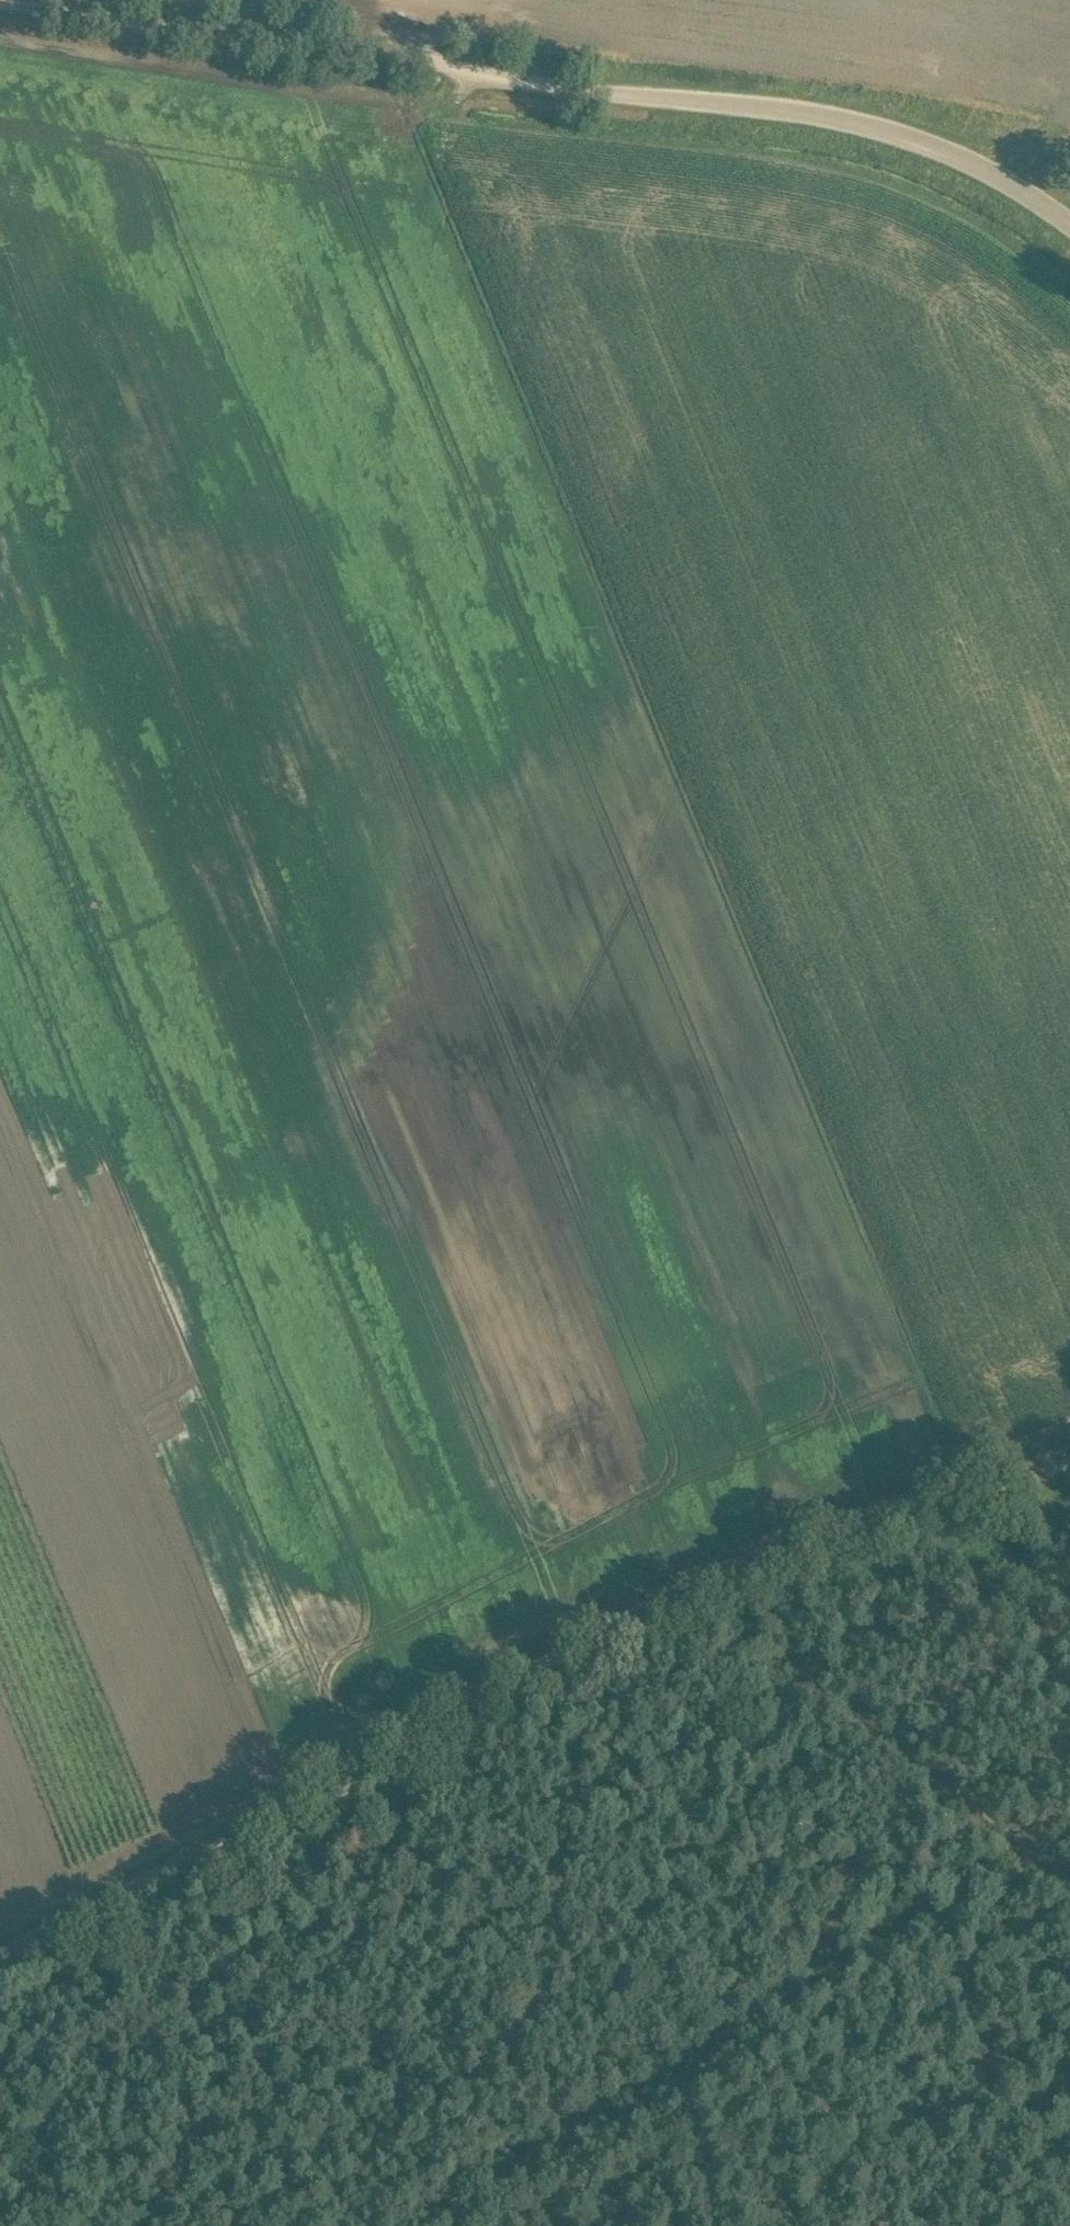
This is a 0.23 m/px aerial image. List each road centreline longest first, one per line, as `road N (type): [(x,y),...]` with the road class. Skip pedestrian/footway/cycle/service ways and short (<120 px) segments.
road 1 (track): [(0,1953),(719,1598),(1069,1455)]
road 2 (unclassified): [(1069,195),(989,145),(0,8)]
road 3 (track): [(719,1598),(1069,1866)]
road 4 (track): [(0,2071),(76,2225)]

